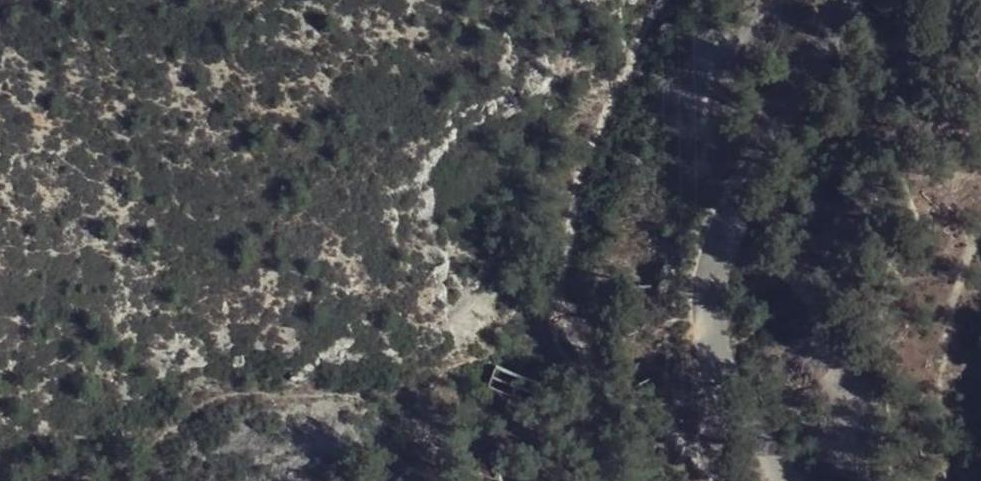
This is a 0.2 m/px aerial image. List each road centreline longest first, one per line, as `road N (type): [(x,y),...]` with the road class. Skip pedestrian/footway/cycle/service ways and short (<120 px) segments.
road 1 (track): [(719,480),(597,382),(570,348),(556,305),(578,168),(635,33),(658,0)]
road 2 (unclassified): [(842,0),(770,124),(734,206),(716,278),(712,337),(727,384),(781,480)]

